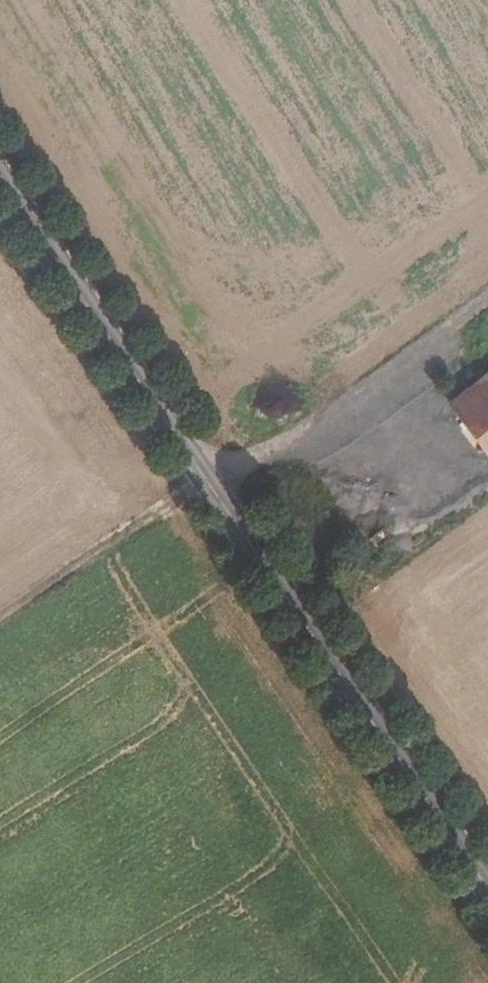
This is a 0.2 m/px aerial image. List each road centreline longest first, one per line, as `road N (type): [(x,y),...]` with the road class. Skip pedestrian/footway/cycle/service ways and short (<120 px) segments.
road 1 (primary): [(487,879),(0,157)]
road 2 (track): [(0,629),(487,297)]

